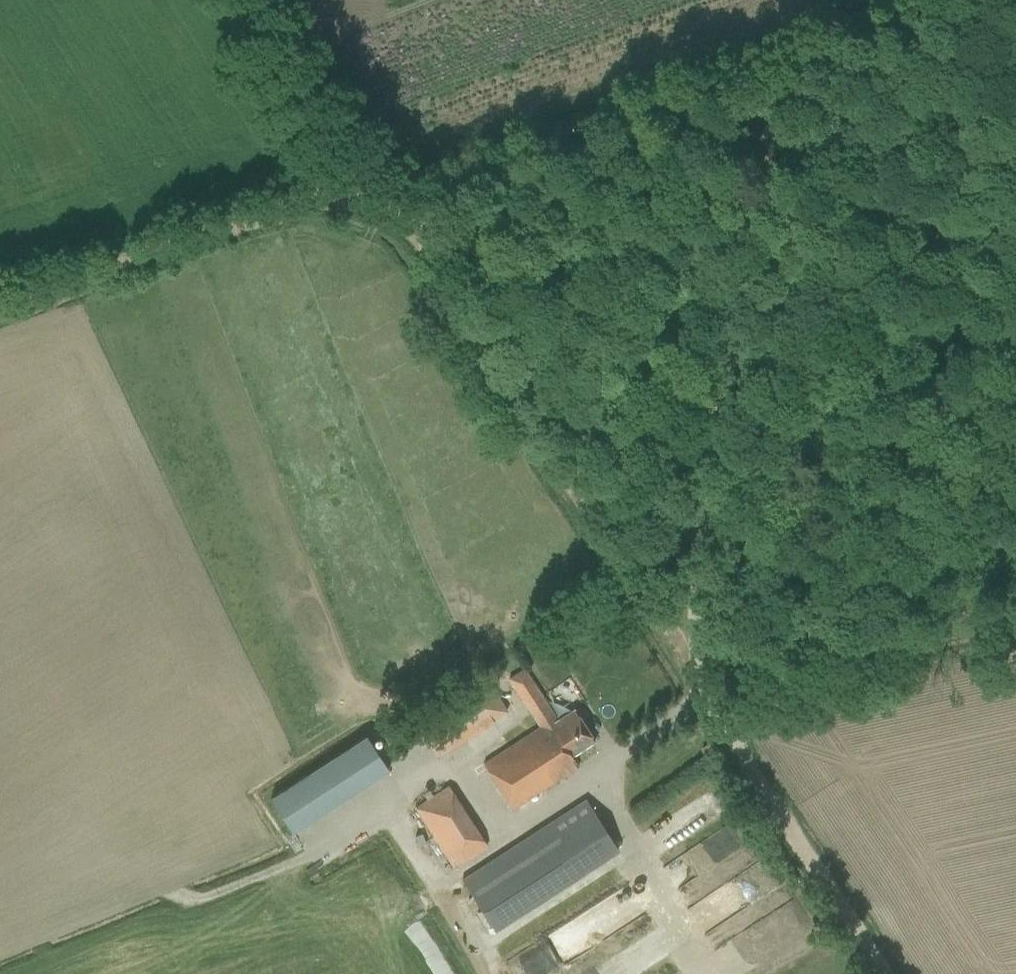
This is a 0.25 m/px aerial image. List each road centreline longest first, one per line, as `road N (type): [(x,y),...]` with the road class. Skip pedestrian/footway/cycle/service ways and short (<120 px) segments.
road 1 (track): [(387,222),(683,650),(886,973)]
road 2 (unclassified): [(734,352),(670,338),(423,248),(387,222),(244,0)]
road 3 (track): [(0,311),(364,182)]
road 4 (unclassified): [(683,650),(709,450),(734,352)]
road 5 (unclassified): [(734,352),(1015,342)]

